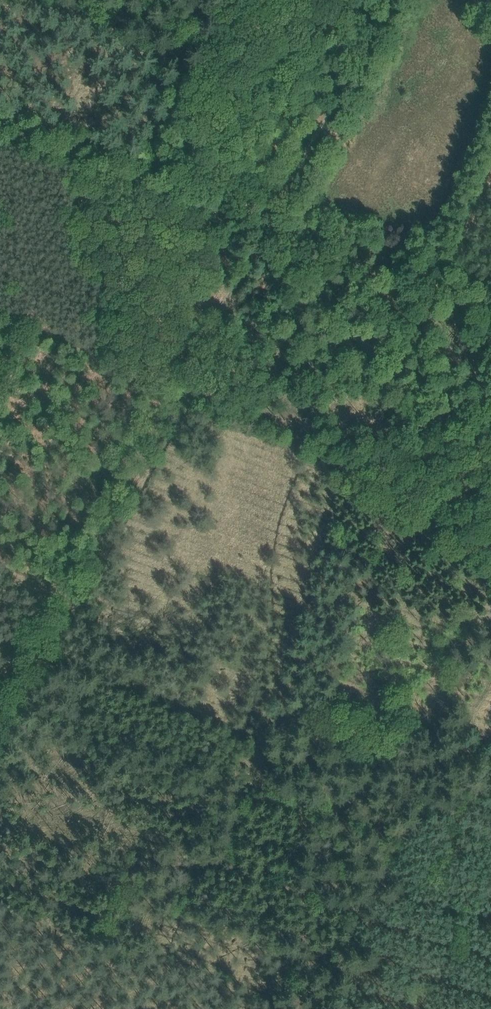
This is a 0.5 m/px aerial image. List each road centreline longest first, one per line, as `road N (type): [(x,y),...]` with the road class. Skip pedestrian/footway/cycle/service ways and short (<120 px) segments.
road 1 (track): [(314,1008),(488,682)]
road 2 (track): [(271,236),(0,136)]
road 3 (track): [(271,236),(391,0)]
road 4 (track): [(490,315),(271,236)]
road 5 (track): [(271,236),(181,384)]

